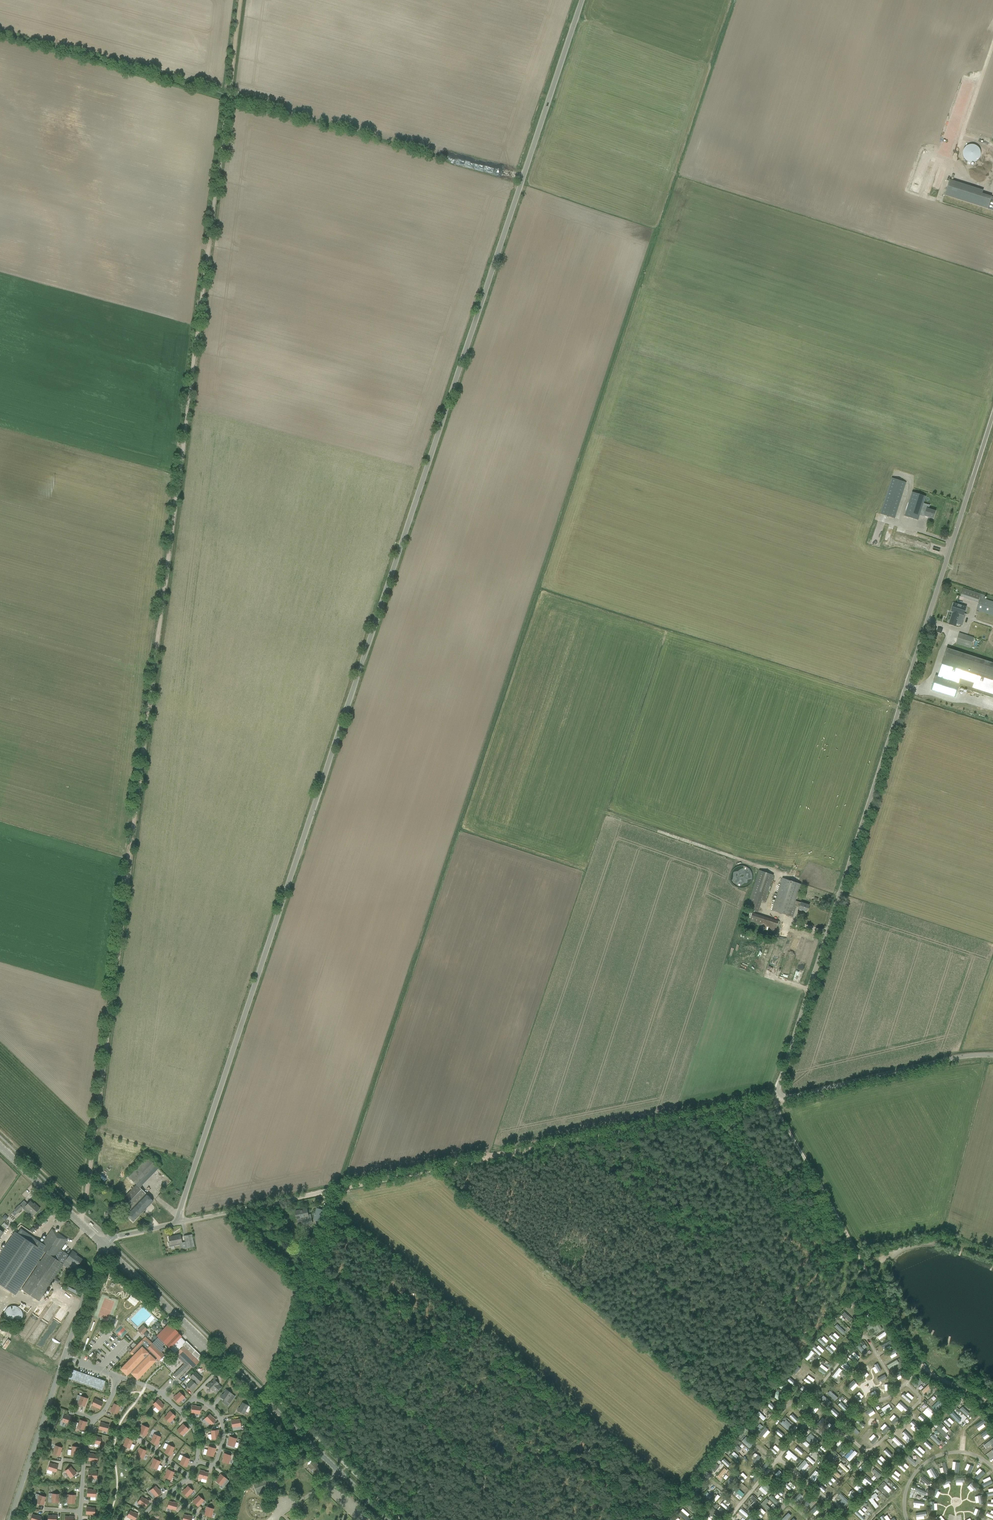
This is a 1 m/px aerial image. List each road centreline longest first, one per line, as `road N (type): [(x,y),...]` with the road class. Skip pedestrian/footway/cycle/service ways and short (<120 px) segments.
road 1 (unclassified): [(103,1246),(178,1223),(583,0)]
road 2 (track): [(83,1215),(228,96)]
road 3 (track): [(178,1223),(775,1098),(911,1345),(932,1369),(992,1401)]
road 4 (unclassified): [(992,1056),(945,1059),(775,1098),(992,423)]
road 5 (tertiary): [(393,1519),(103,1246)]
road 6 (unclassified): [(10,1519),(103,1246)]
road 7 (track): [(228,96),(0,34)]
road 8 (tertiary): [(103,1246),(0,1146)]

